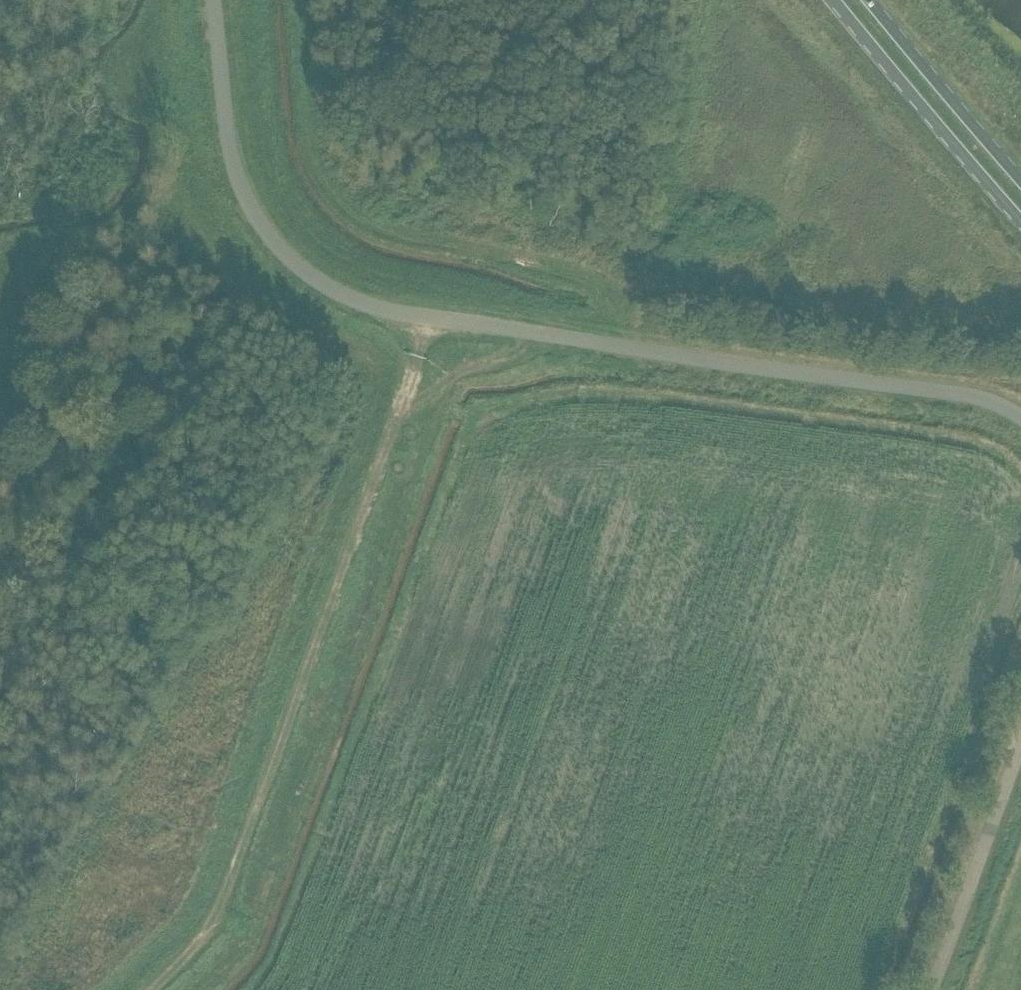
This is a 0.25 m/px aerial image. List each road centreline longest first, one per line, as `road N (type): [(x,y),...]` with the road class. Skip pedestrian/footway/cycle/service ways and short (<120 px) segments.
road 1 (track): [(424,318),(419,359),(211,929),(155,989)]
road 2 (unclassified): [(1020,418),(986,399),(355,304)]
road 3 (residential): [(214,0),(242,194),(300,271),(355,304)]
road 4 (primary): [(835,0),(1020,222)]
road 5 (unclassified): [(927,989),(1020,731)]
road 6 (primary): [(1020,182),(870,0)]

